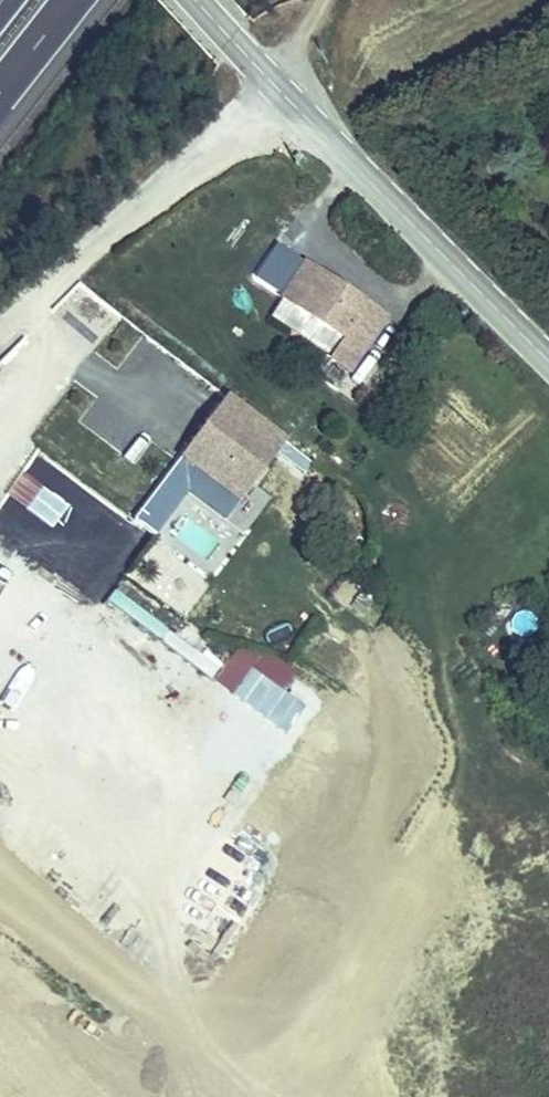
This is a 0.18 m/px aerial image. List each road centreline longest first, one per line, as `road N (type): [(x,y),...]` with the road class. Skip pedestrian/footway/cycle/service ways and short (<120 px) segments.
road 1 (tertiary): [(548,361),(191,0)]
road 2 (track): [(0,331),(84,254),(286,98),(325,0)]

